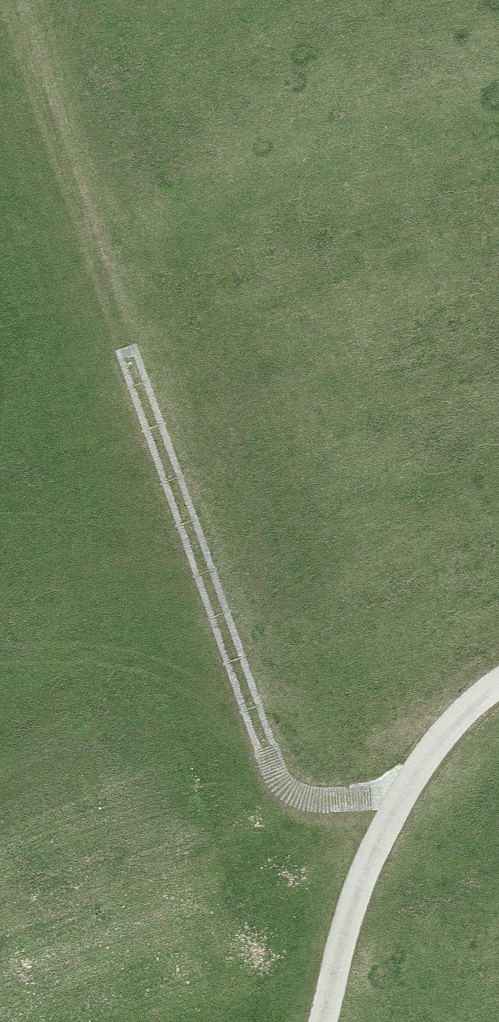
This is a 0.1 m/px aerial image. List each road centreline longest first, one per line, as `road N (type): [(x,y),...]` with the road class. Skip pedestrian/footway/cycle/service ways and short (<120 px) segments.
road 1 (track): [(401,794),(325,800),(288,790),(276,776),(127,351)]
road 2 (unclassified): [(322,1021),(362,876),(401,794),(452,723),(498,684)]
road 3 (track): [(7,0),(127,351)]

